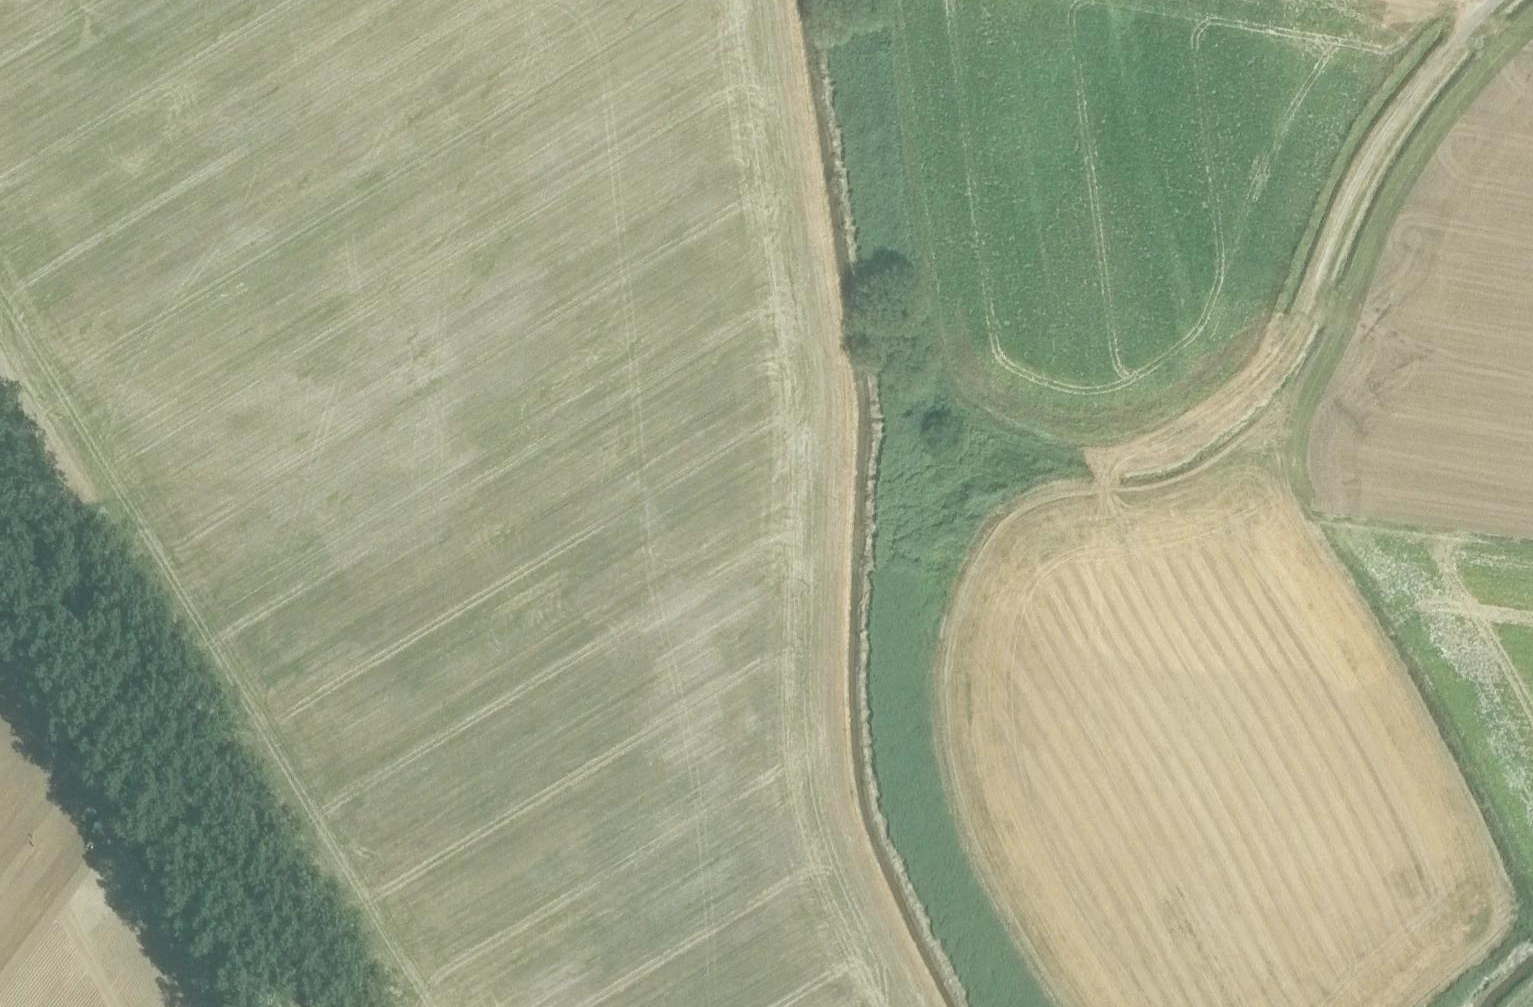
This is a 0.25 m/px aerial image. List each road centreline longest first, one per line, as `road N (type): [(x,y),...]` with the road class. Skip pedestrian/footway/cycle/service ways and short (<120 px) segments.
road 1 (unclassified): [(274,1006),(0,552)]

